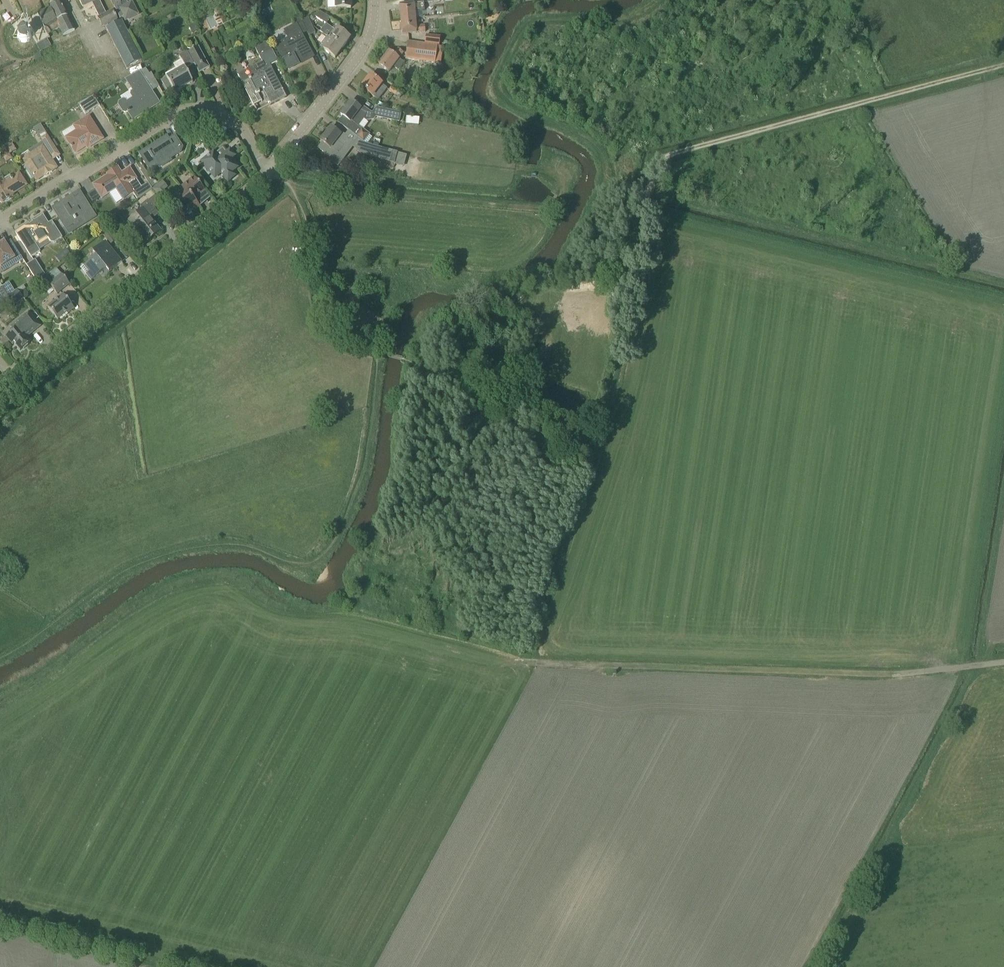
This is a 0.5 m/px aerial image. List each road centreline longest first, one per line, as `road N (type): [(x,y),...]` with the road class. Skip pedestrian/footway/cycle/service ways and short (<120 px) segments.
road 1 (track): [(640,232),(655,169),(667,156),(1003,65)]
road 2 (residential): [(17,380),(268,172)]
road 3 (residential): [(0,223),(195,111),(240,127),(268,172)]
road 4 (residential): [(268,172),(354,66),(374,0)]

